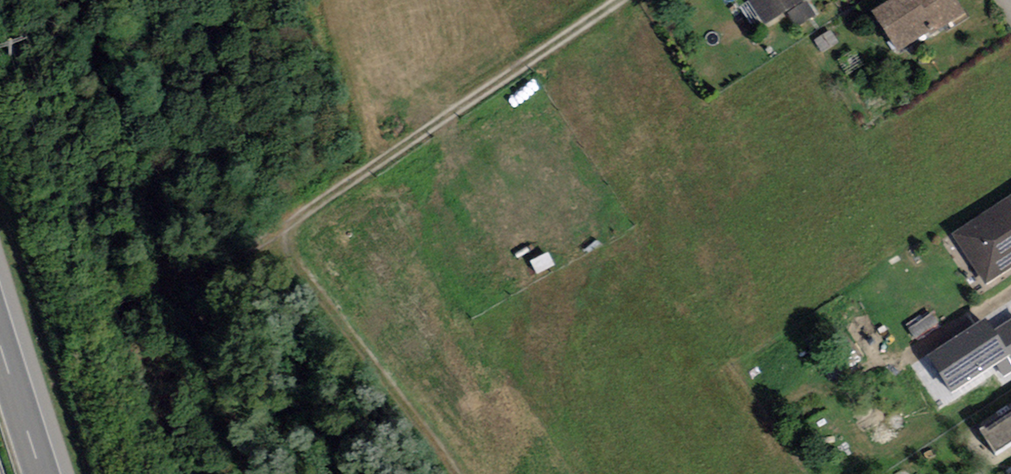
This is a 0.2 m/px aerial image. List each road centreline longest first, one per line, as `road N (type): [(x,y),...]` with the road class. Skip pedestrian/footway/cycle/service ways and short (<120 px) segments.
road 1 (track): [(614,0),(295,218)]
road 2 (track): [(295,218),(150,296),(0,335)]
road 3 (track): [(71,0),(150,296)]
road 4 (track): [(450,473),(295,218)]
road 5 (motorway): [(39,473),(0,352)]

